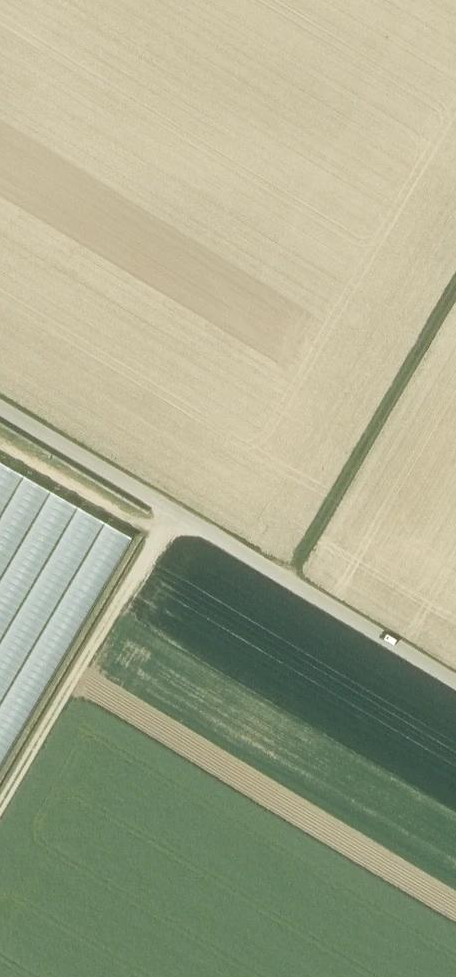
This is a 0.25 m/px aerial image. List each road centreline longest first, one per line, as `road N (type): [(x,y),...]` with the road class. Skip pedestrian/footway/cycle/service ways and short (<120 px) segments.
road 1 (track): [(0,407),(455,685)]
road 2 (track): [(171,512),(0,808)]
road 3 (track): [(455,300),(285,581)]

